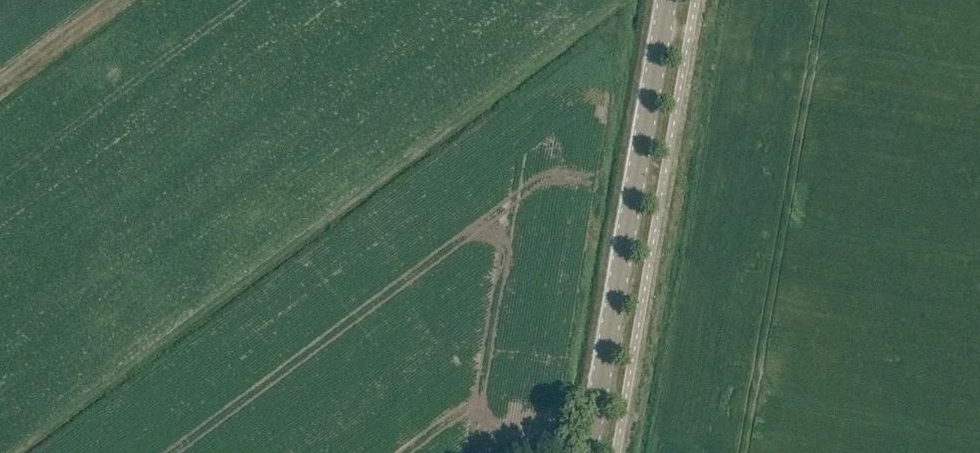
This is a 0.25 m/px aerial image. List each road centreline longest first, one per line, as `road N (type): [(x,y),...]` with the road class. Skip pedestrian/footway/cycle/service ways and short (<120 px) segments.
road 1 (secondary): [(582,452),(659,0)]

